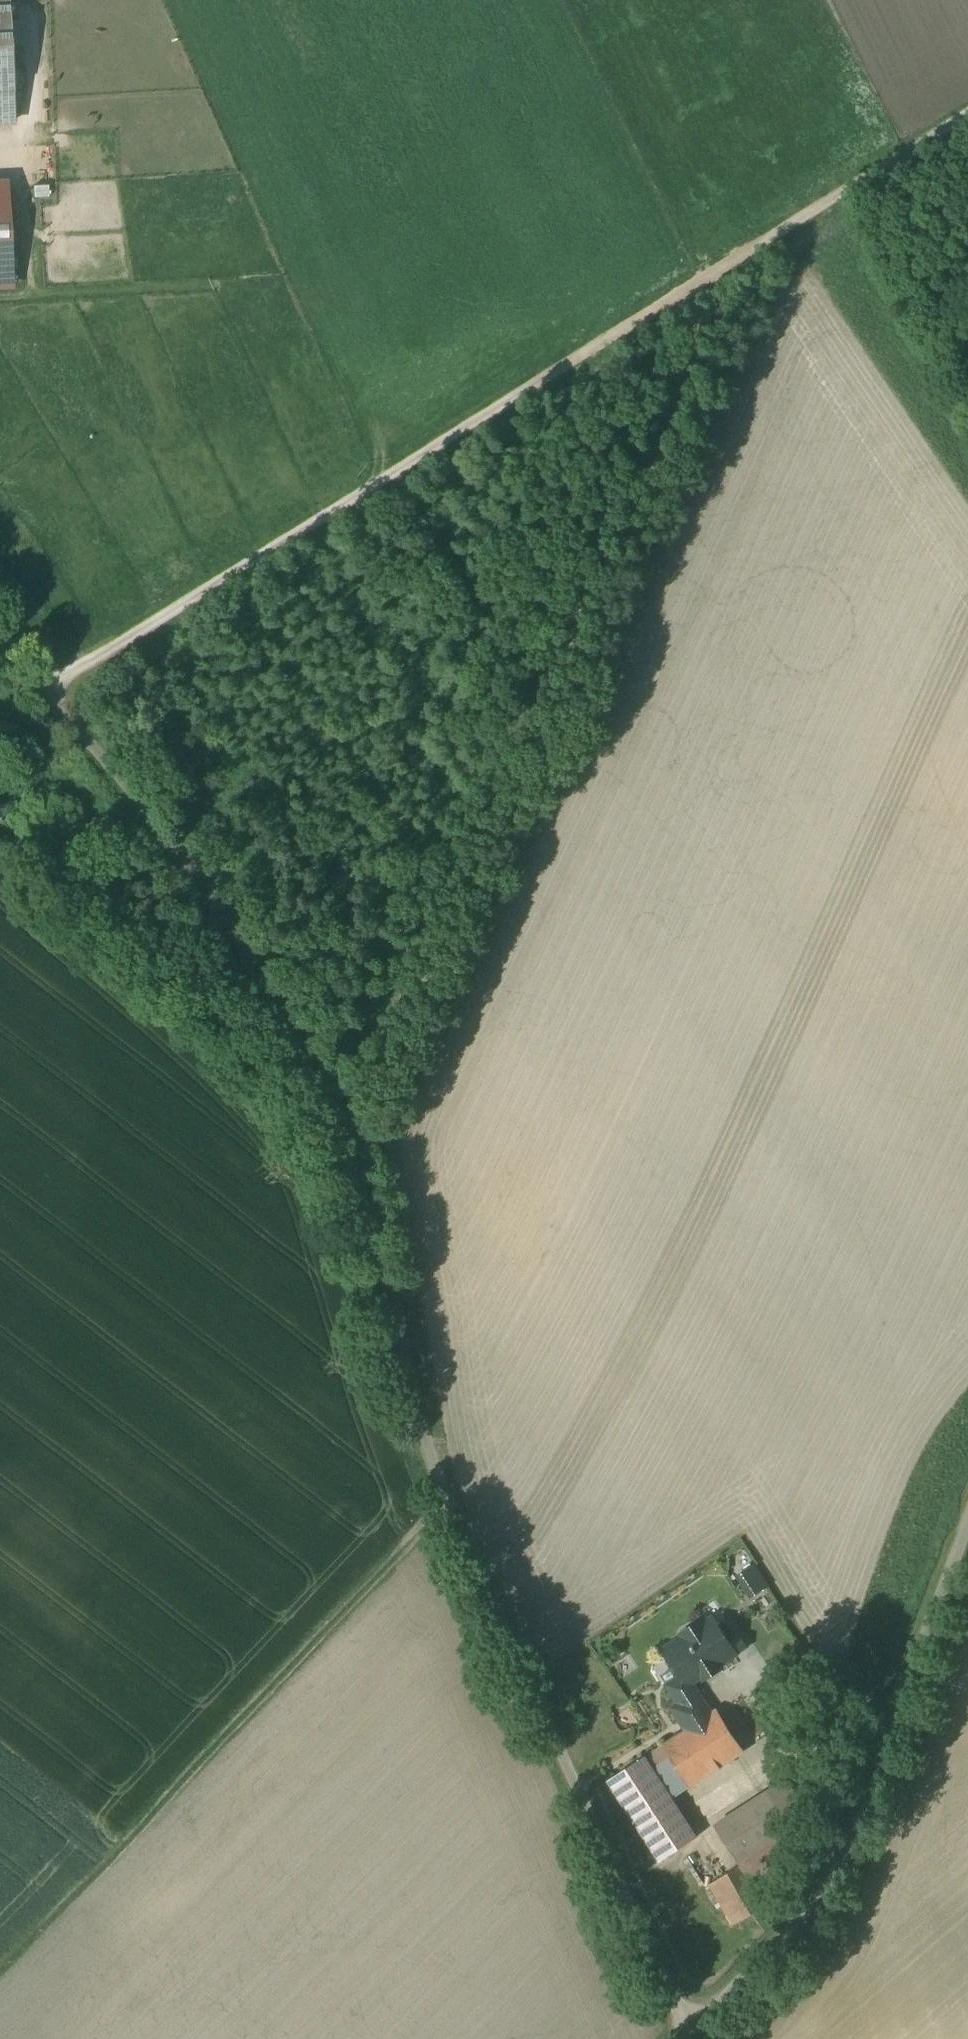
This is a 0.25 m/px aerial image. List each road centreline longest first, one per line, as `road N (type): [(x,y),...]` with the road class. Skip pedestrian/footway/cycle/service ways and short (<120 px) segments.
road 1 (unclassified): [(0,653),(225,901),(324,1044),(356,1122),(421,1418),(454,1516),(695,2034)]
road 2 (track): [(39,694),(967,116)]
road 3 (unclassified): [(695,2034),(811,1901),(851,1832),(967,1521)]

